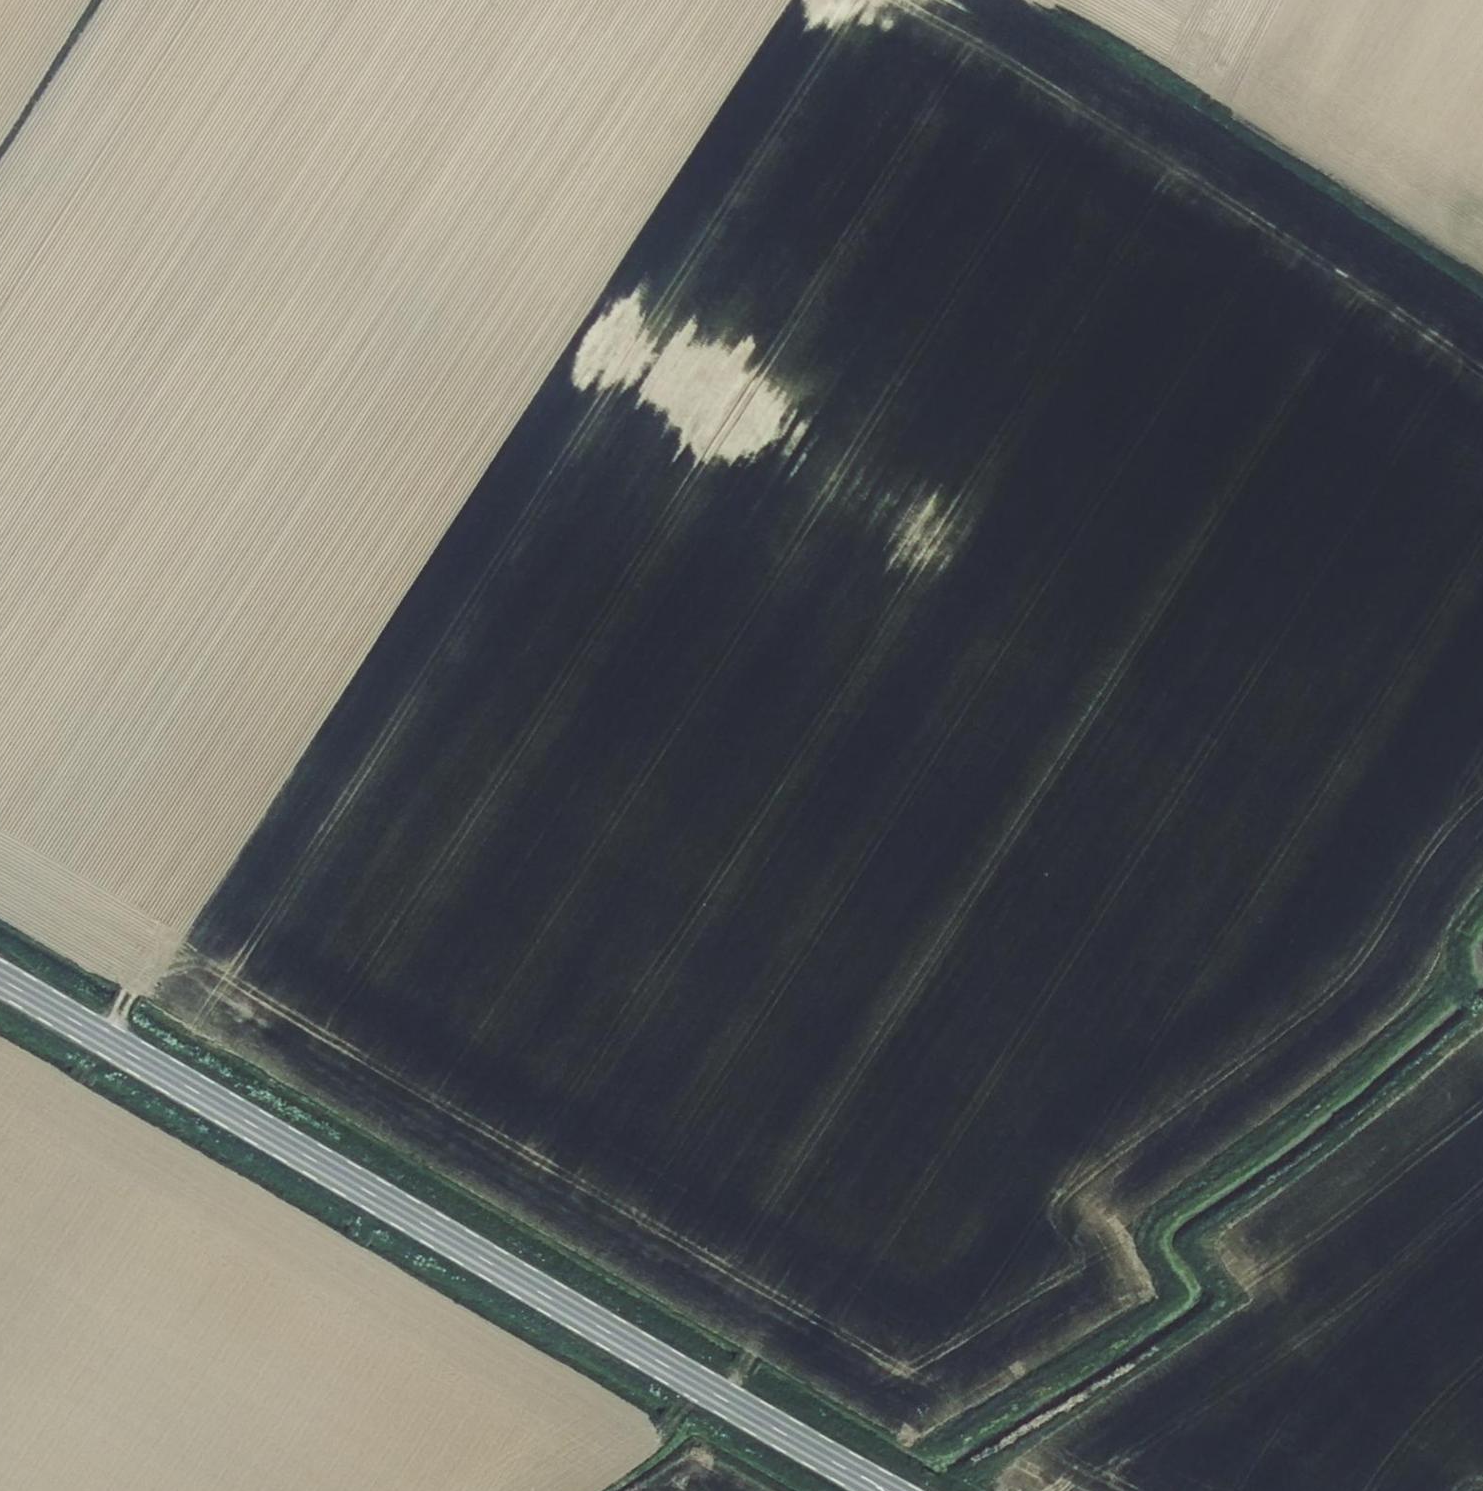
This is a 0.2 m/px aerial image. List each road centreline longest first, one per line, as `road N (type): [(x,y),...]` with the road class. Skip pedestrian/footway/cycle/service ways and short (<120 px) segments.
road 1 (secondary): [(0,977),(888,1490)]
road 2 (track): [(1482,907),(1460,930),(1461,979),(1156,1221),(1160,1300),(909,1490)]

